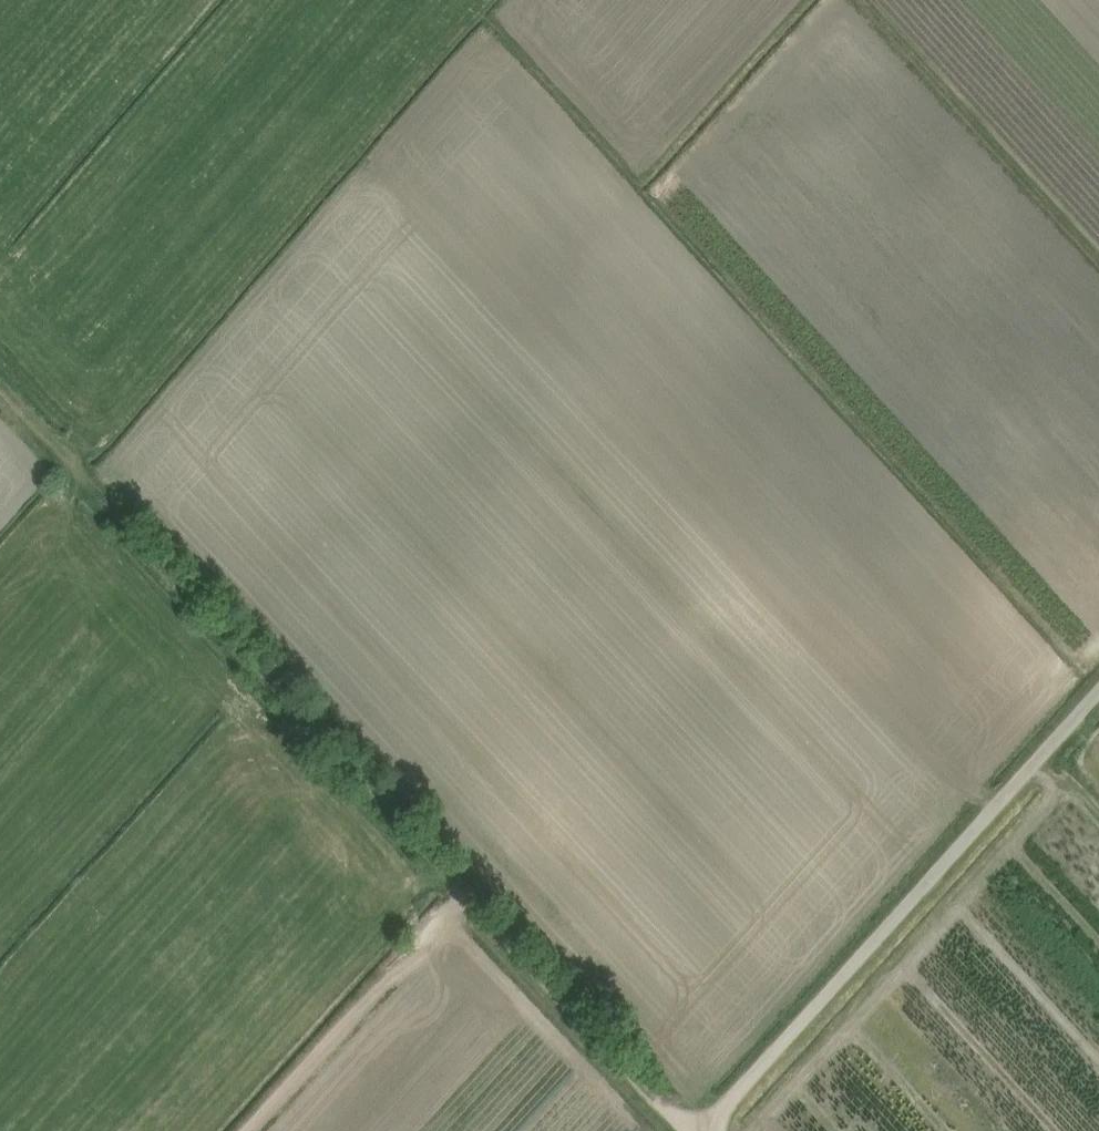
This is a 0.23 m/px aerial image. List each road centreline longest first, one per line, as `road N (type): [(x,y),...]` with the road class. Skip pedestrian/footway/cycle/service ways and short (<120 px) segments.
road 1 (track): [(0,393),(682,1130)]
road 2 (unclassified): [(704,1130),(1098,691)]

